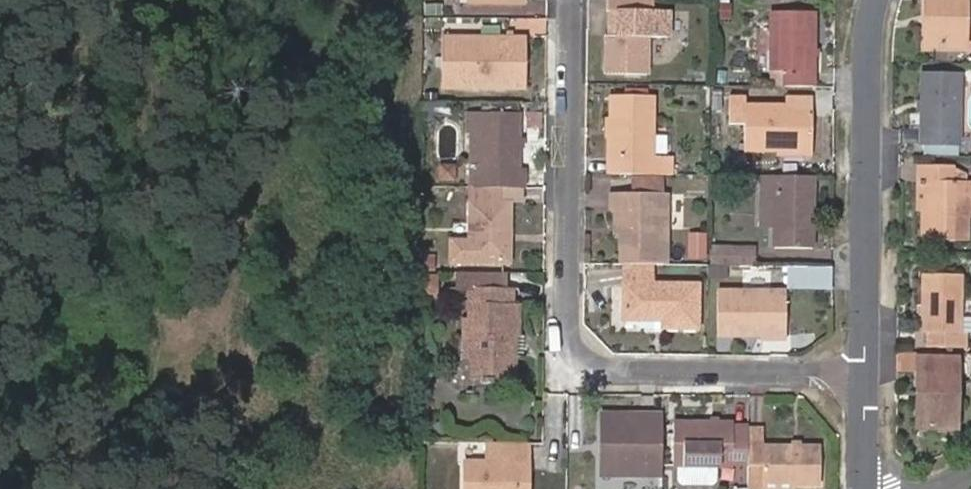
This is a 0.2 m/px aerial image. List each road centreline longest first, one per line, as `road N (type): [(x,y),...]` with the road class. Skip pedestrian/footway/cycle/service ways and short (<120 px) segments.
road 1 (residential): [(570,0),(567,344),(587,369),(863,373)]
road 2 (residential): [(863,373),(867,24),(875,0)]

